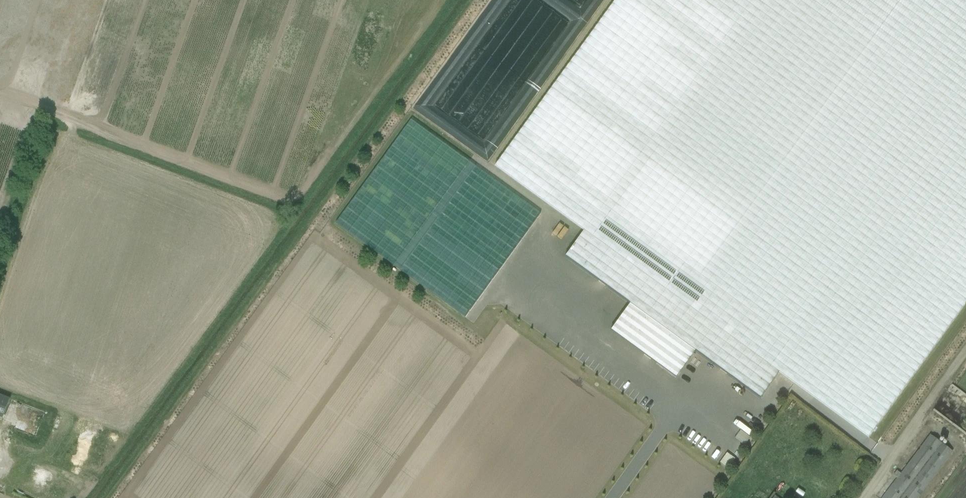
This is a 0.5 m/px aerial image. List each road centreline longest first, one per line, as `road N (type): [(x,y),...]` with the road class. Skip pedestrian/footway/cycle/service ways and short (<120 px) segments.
road 1 (track): [(965,352),(862,497)]
road 2 (track): [(0,101),(30,118),(34,132),(0,238)]

